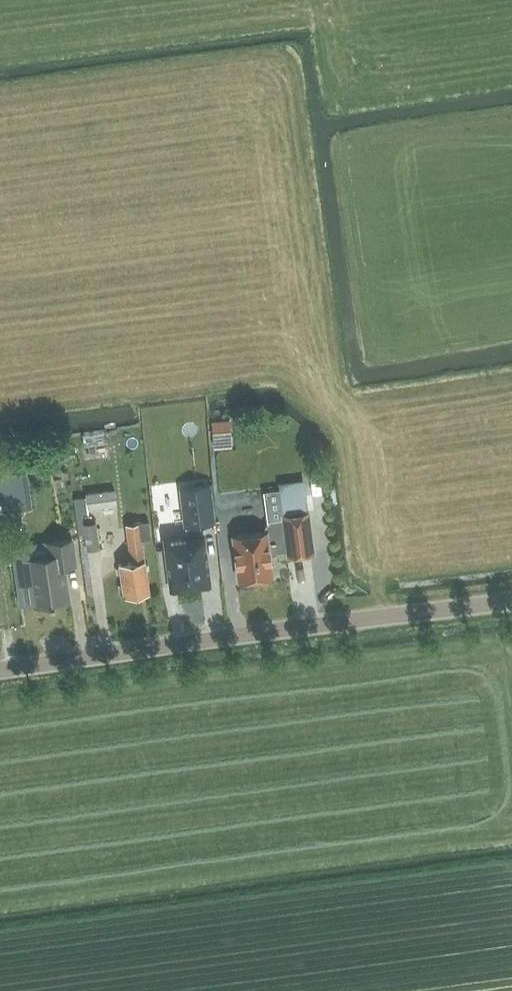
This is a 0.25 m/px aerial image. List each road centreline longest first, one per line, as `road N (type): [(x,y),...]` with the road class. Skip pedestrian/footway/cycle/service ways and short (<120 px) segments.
road 1 (unclassified): [(511,594),(0,667)]

